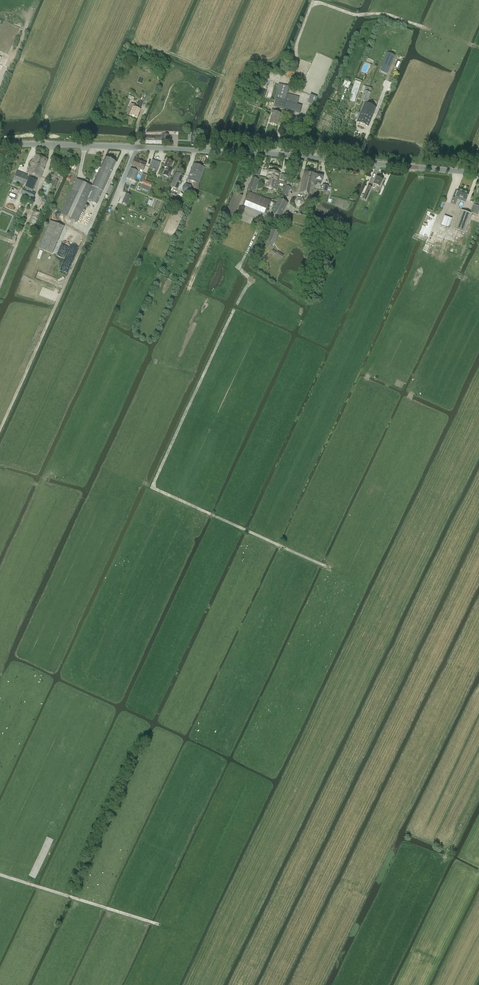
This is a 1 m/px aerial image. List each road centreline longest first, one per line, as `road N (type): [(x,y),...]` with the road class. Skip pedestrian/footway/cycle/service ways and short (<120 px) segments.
road 1 (tertiary): [(0,142),(296,154),(478,173)]
road 2 (track): [(244,526),(162,482),(162,470),(245,293),(296,154)]
road 3 (track): [(0,441),(136,146)]
road 4 (track): [(0,287),(33,207),(47,209),(76,144)]
road 5 (track): [(153,927),(0,878)]

